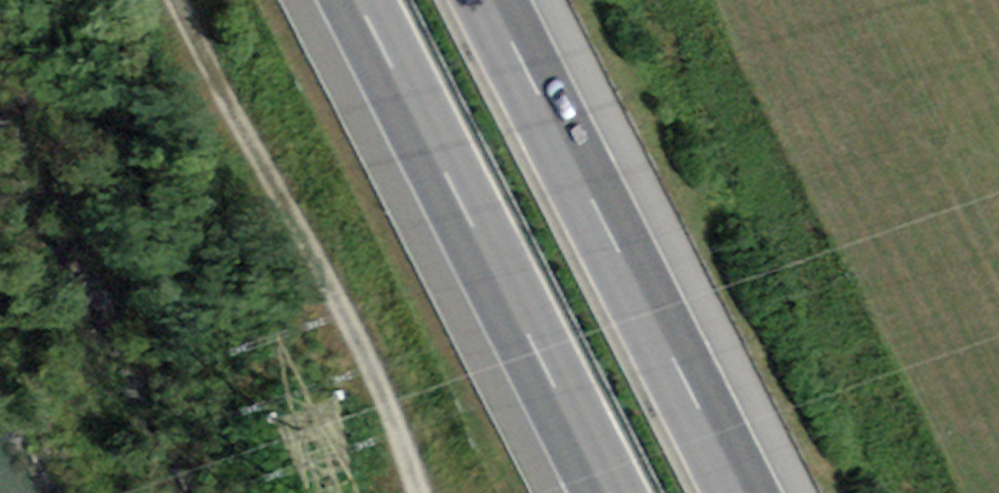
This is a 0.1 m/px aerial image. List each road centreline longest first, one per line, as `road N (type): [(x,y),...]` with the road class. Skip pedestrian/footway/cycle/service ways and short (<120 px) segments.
road 1 (motorway): [(349,0),(601,492)]
road 2 (motorway): [(731,492),(480,0)]
road 3 (track): [(420,492),(206,0)]

